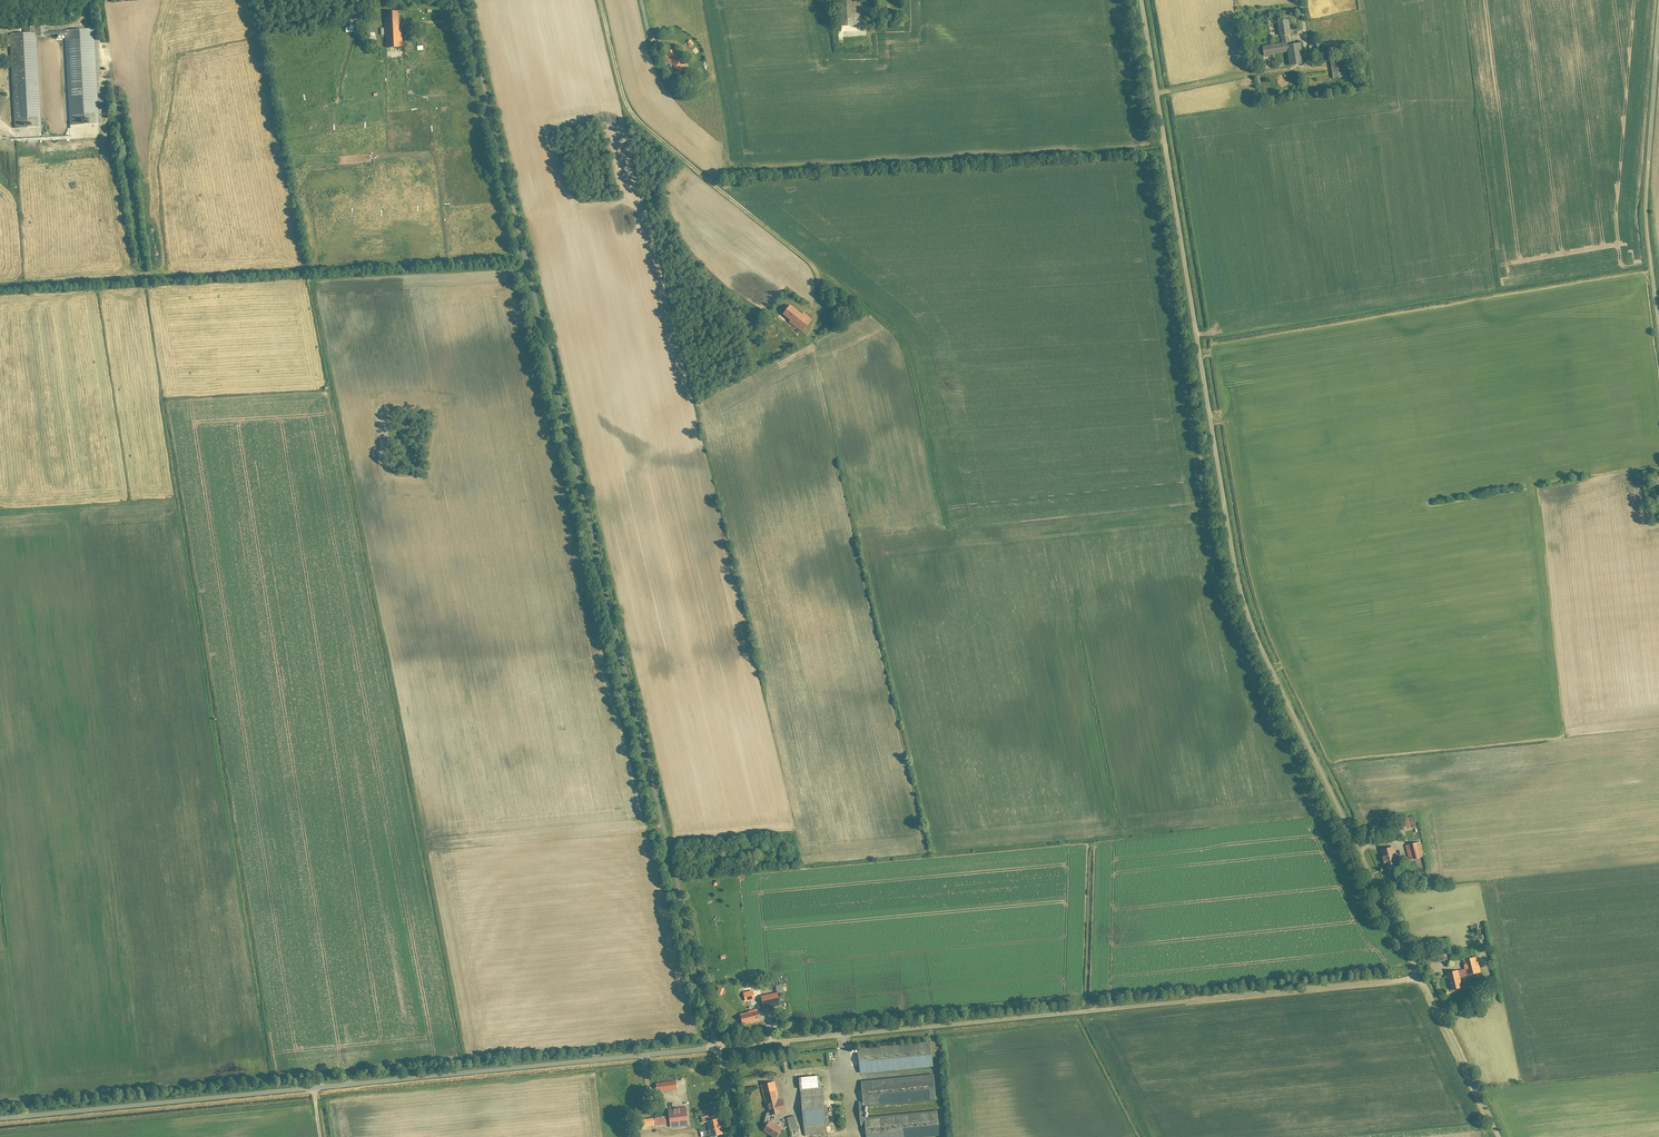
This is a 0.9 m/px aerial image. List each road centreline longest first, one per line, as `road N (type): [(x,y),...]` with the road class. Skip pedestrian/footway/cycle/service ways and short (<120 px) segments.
road 1 (unclassified): [(462,0),(717,1048)]
road 2 (unclassified): [(1420,976),(1284,688),(1239,572),(1140,0)]
road 3 (unclassified): [(0,1119),(717,1048)]
road 4 (unclassified): [(717,1048),(1420,976)]
road 5 (track): [(1658,334),(1646,220),(1658,18)]
road 6 (unclassified): [(1501,1136),(1420,976)]
road 7 (track): [(1155,88),(1309,69)]

